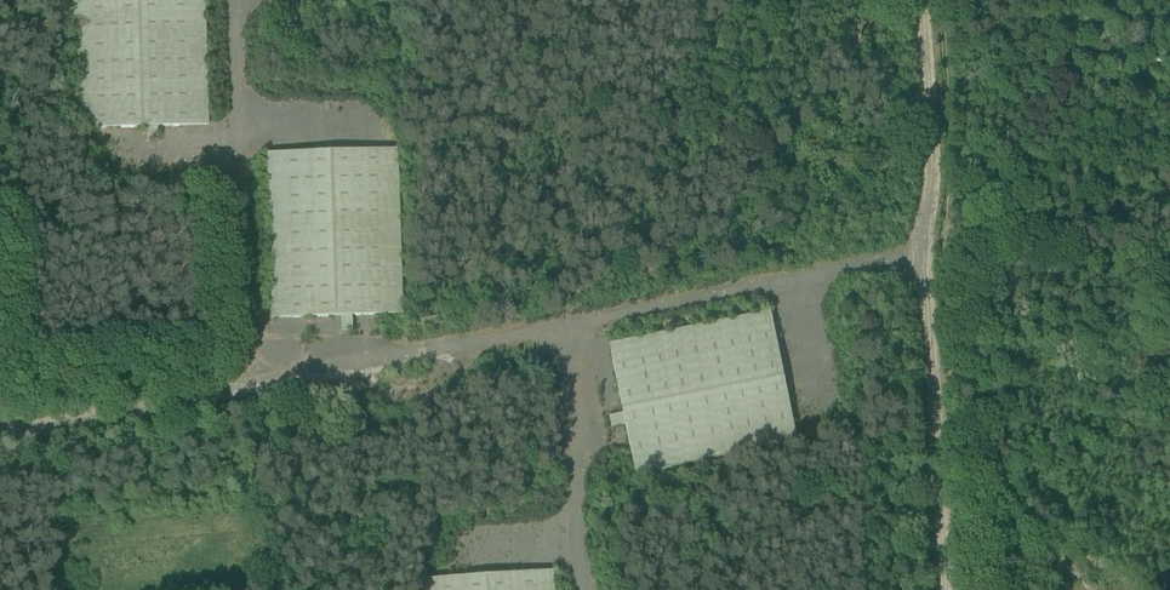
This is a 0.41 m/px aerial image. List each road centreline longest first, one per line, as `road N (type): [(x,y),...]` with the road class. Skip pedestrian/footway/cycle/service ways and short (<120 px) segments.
road 1 (track): [(942,0),(954,168),(946,246)]
road 2 (track): [(946,246),(1061,215),(1169,198)]

